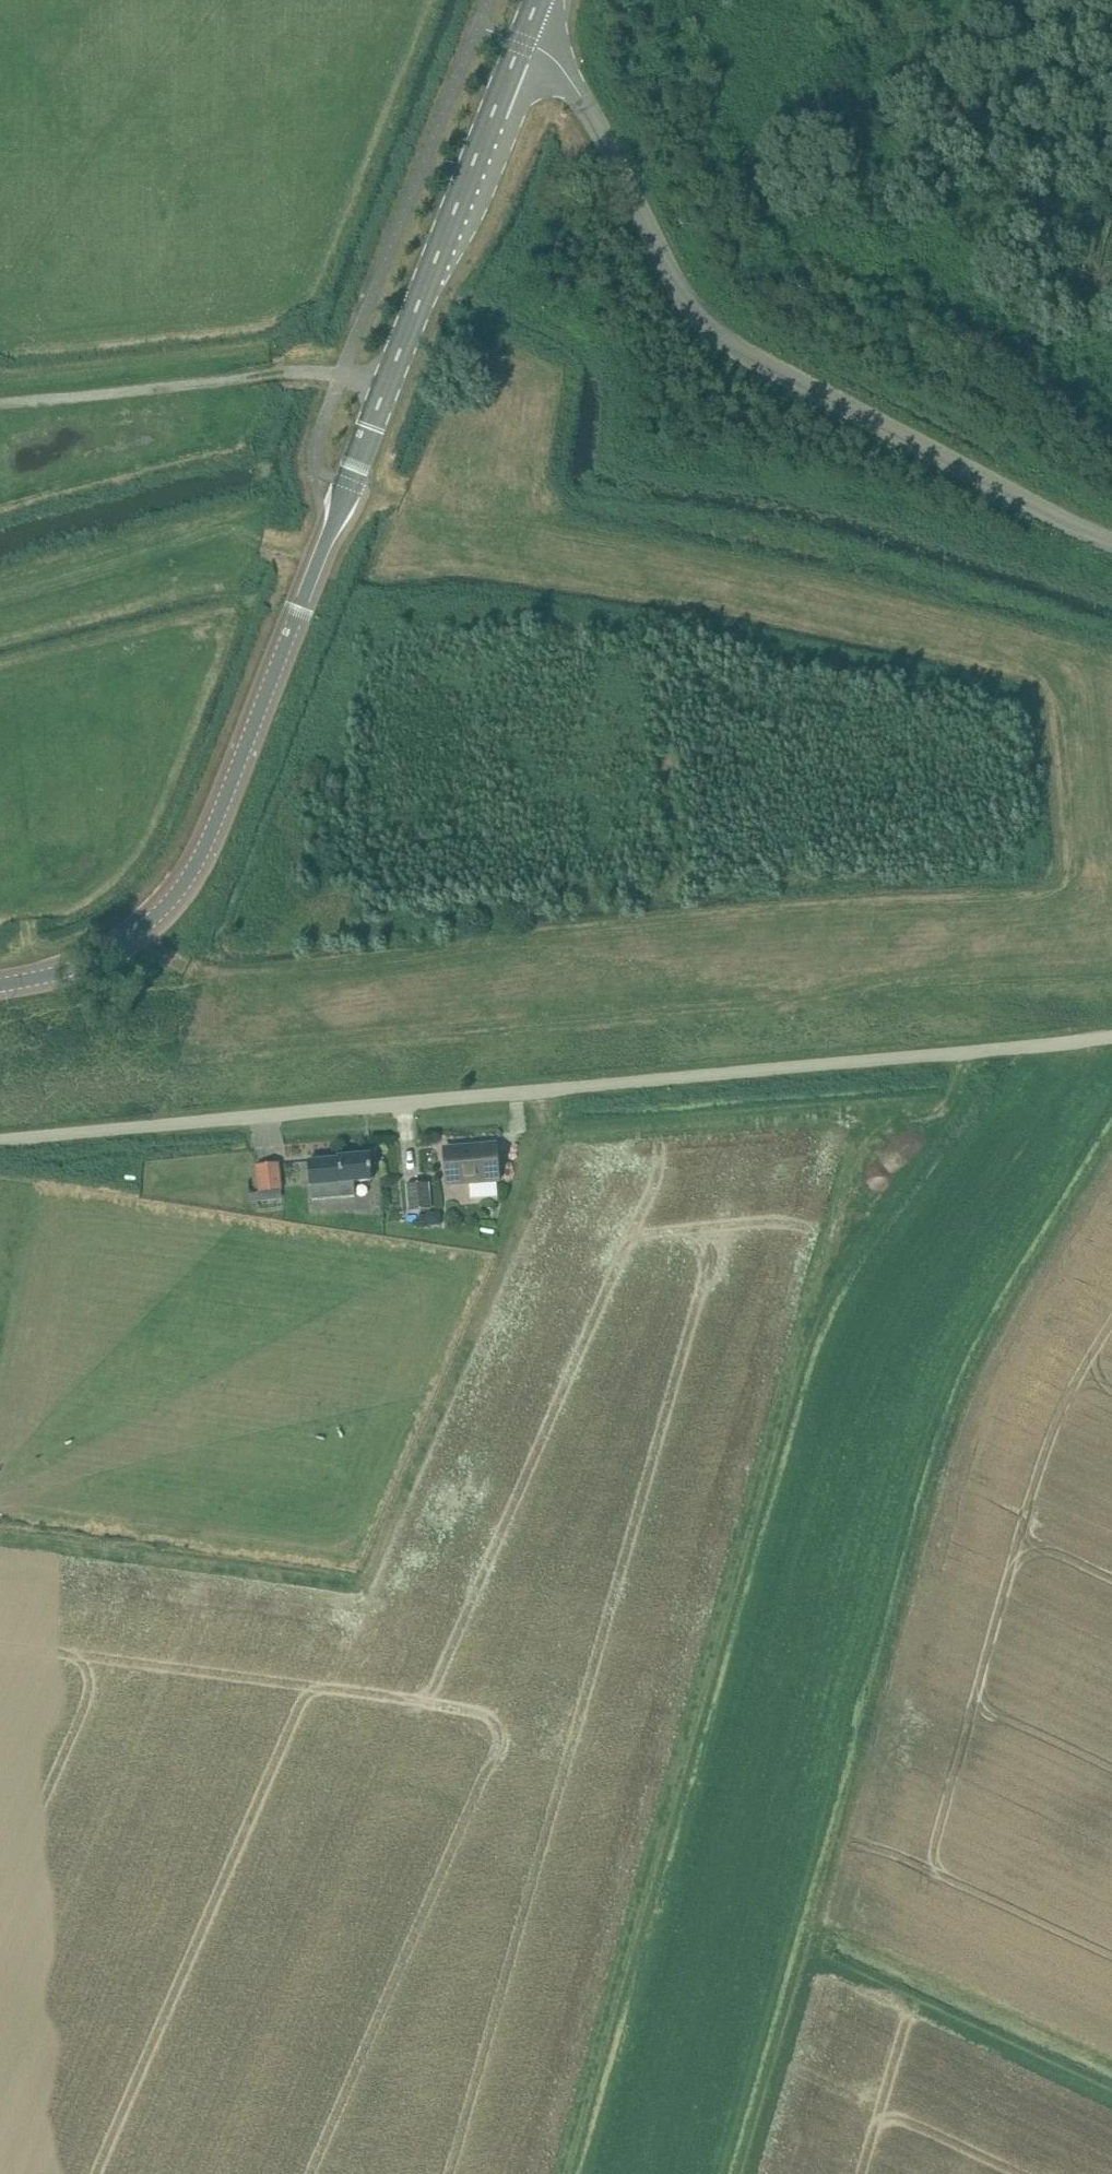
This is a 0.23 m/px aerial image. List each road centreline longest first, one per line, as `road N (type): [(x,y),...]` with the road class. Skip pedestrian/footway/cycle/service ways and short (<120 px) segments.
road 1 (tertiary): [(0,984),(131,941),(170,907),(220,835),(317,559),(519,44)]
road 2 (unclassified): [(0,1143),(1111,1036)]
road 3 (unclassified): [(1111,548),(883,435),(725,344),(684,298),(566,79),(519,44)]
road 4 (track): [(384,392),(308,375),(0,408)]

